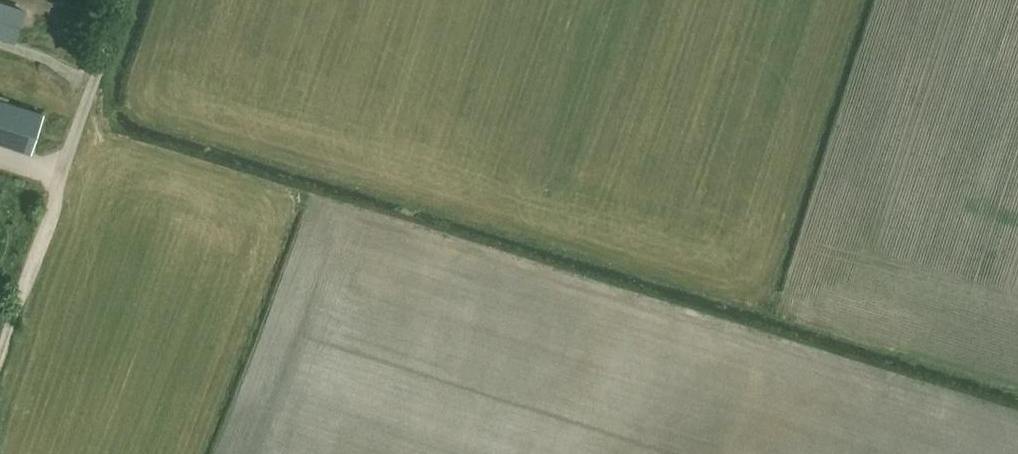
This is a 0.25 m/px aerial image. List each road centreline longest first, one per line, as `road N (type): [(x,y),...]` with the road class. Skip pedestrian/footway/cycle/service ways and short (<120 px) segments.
road 1 (track): [(0,332),(117,0)]

